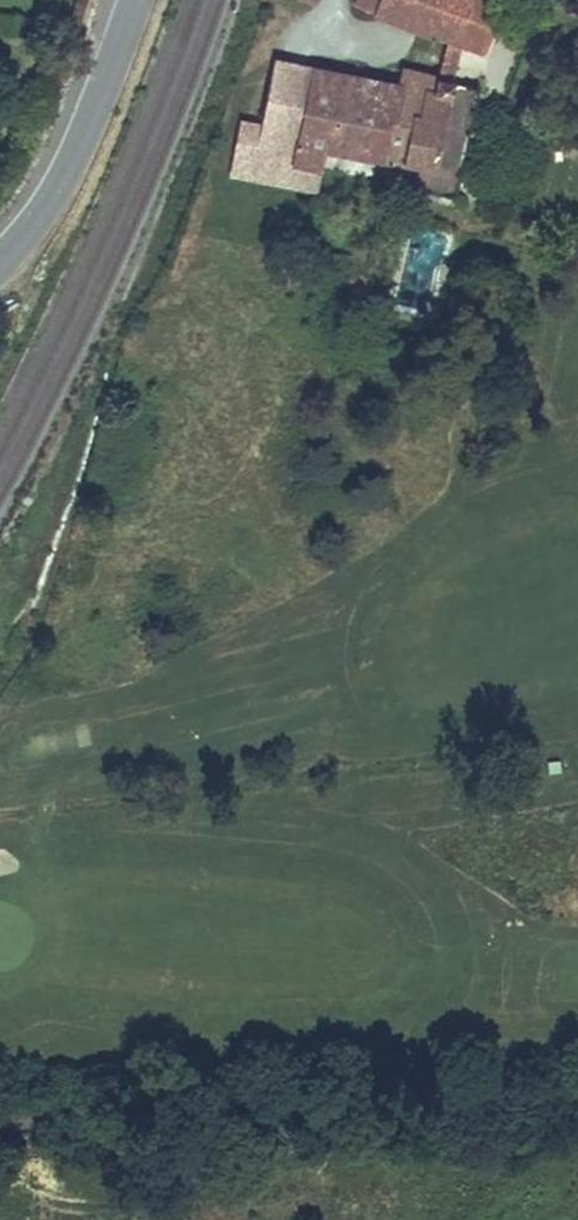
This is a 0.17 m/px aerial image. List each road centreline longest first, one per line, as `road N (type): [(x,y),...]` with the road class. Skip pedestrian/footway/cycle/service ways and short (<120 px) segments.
road 1 (tertiary): [(0,262),(69,165),(134,0)]

